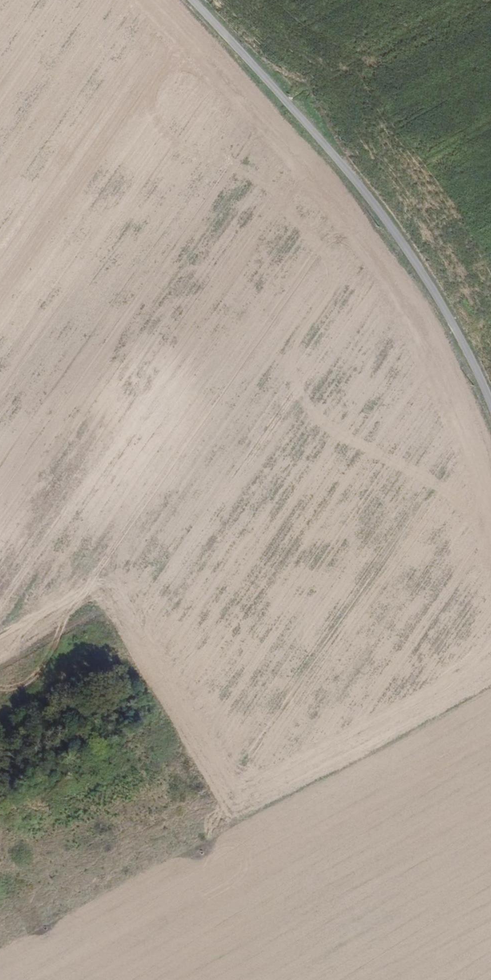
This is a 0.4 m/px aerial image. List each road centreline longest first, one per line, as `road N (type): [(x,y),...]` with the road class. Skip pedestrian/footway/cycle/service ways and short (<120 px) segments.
road 1 (unclassified): [(490,403),(440,299),(360,185),(190,0)]

